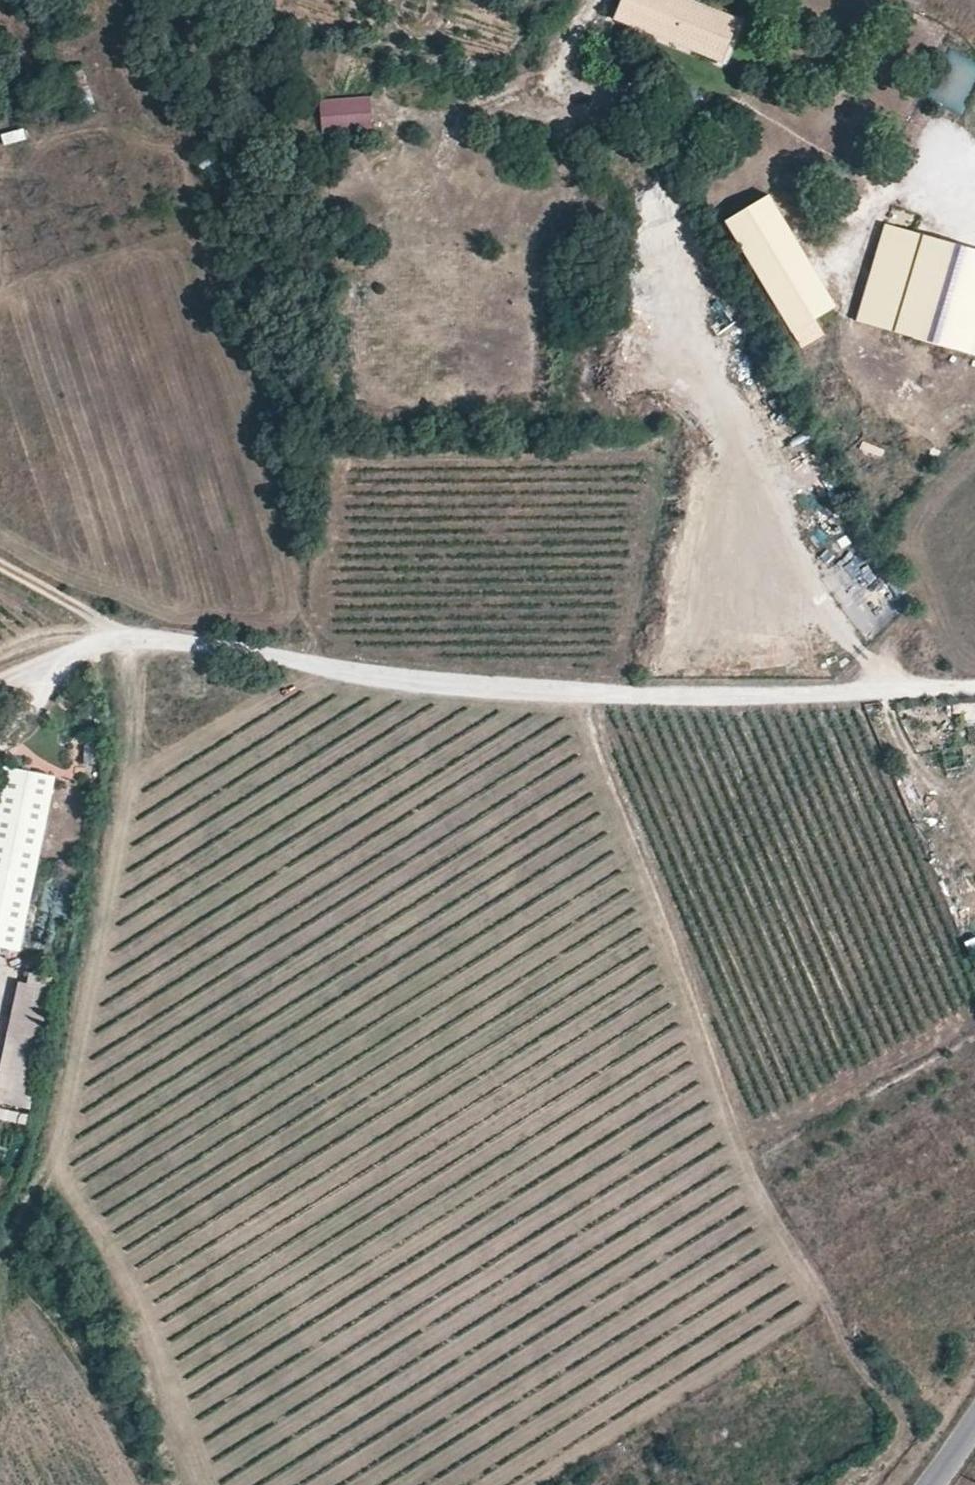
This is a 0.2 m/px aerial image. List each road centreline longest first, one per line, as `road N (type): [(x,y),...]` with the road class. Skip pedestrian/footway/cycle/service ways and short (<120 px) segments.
road 1 (track): [(0,684),(118,640),(429,676),(855,687),(974,681)]

